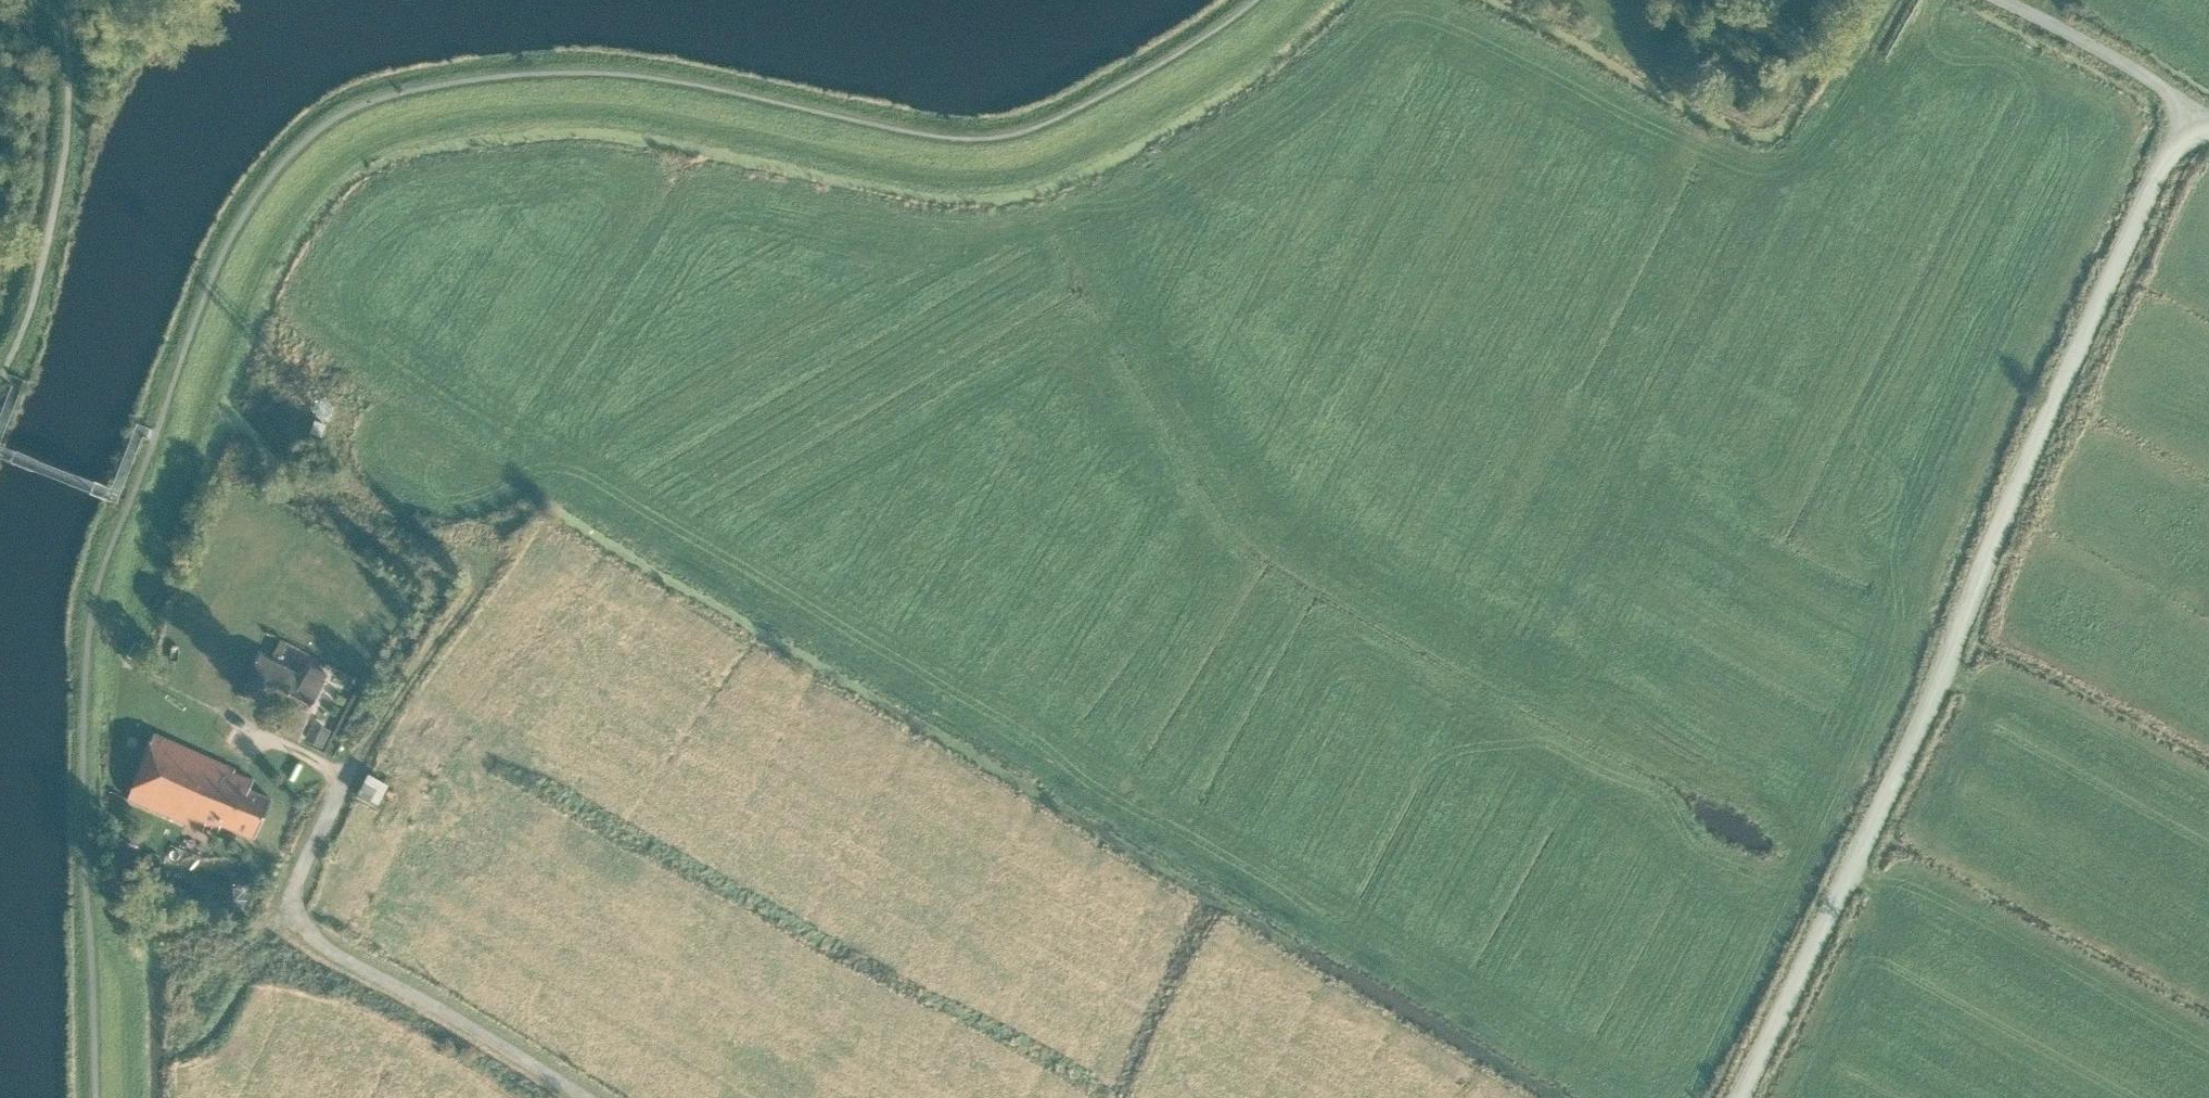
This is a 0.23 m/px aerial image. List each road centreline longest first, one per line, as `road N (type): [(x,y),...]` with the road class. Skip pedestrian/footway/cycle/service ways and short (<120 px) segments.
road 1 (residential): [(2202,116),(2151,193),(1985,564),(1890,804),(1741,1097)]
road 2 (unclassified): [(587,1097),(297,928),(287,898),(346,791)]
road 3 (residential): [(2202,116),(2141,72),(2001,0)]

